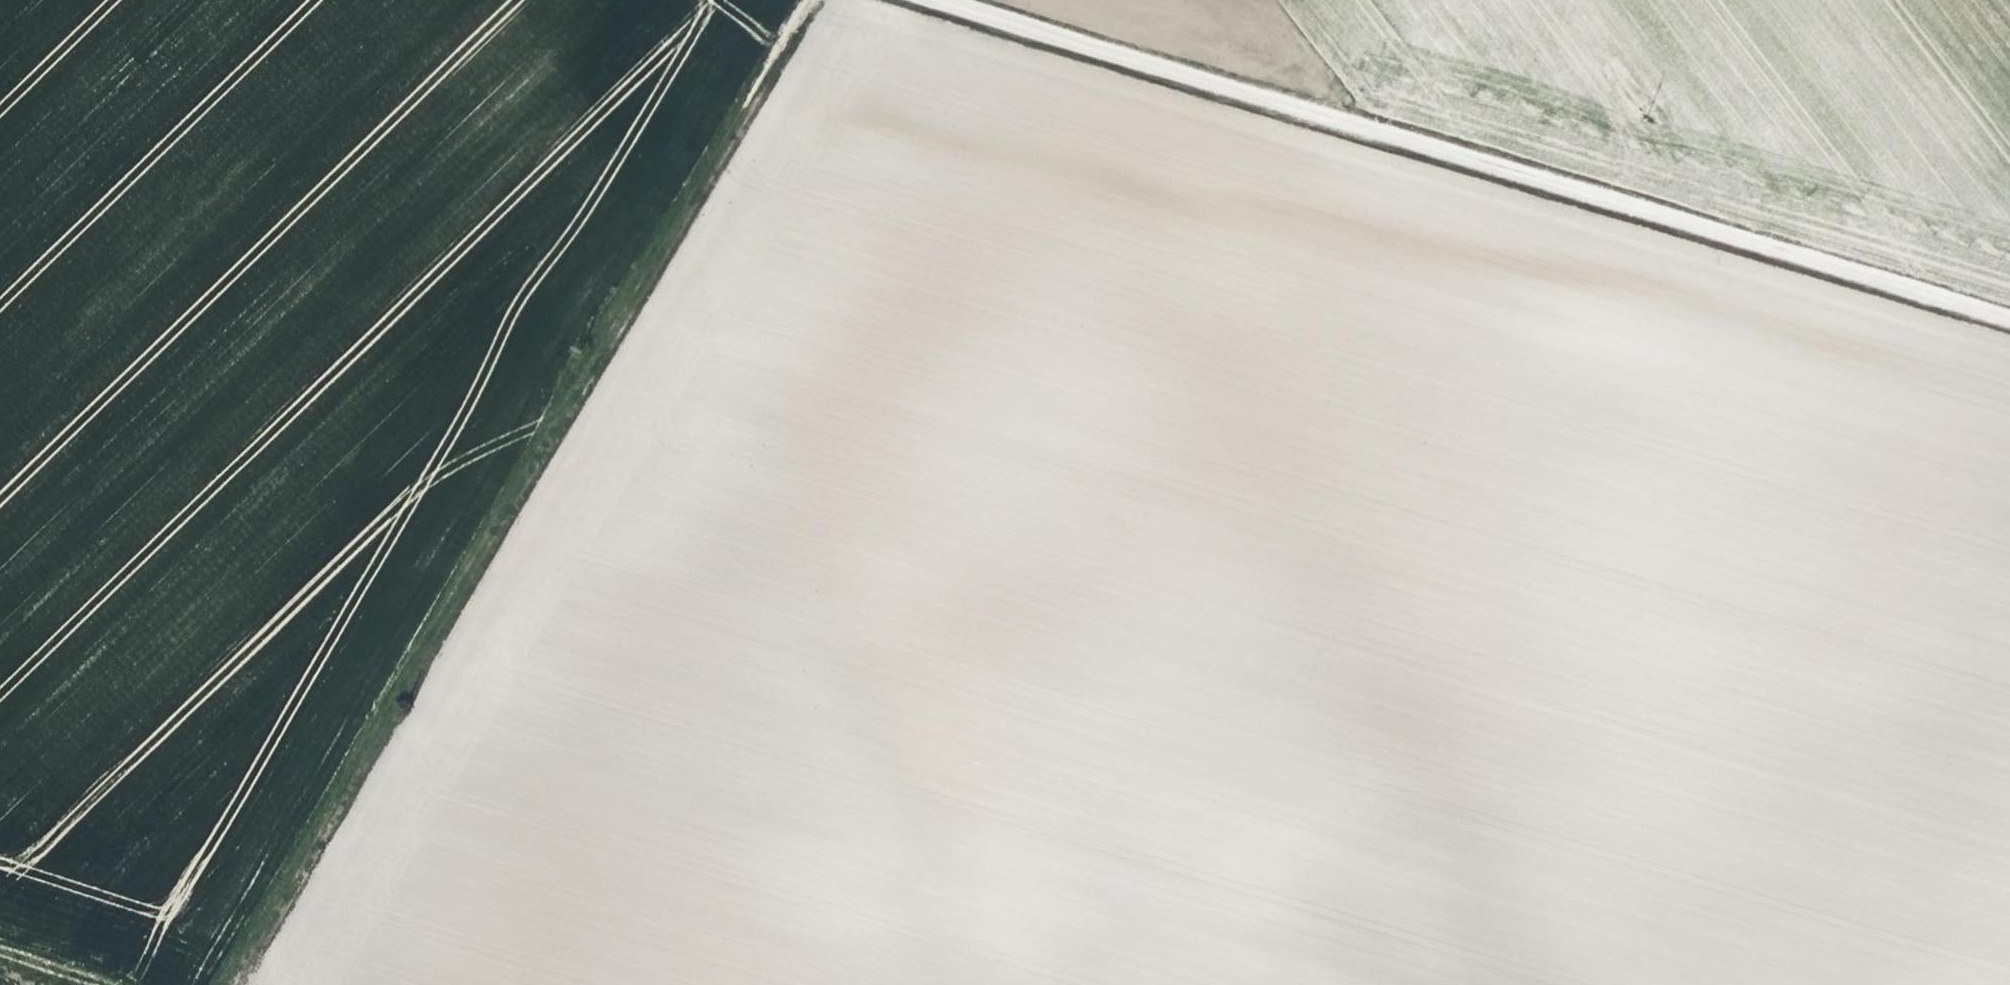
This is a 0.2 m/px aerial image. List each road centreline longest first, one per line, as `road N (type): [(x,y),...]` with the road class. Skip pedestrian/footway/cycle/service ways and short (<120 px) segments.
road 1 (track): [(2009,317),(937,0)]

